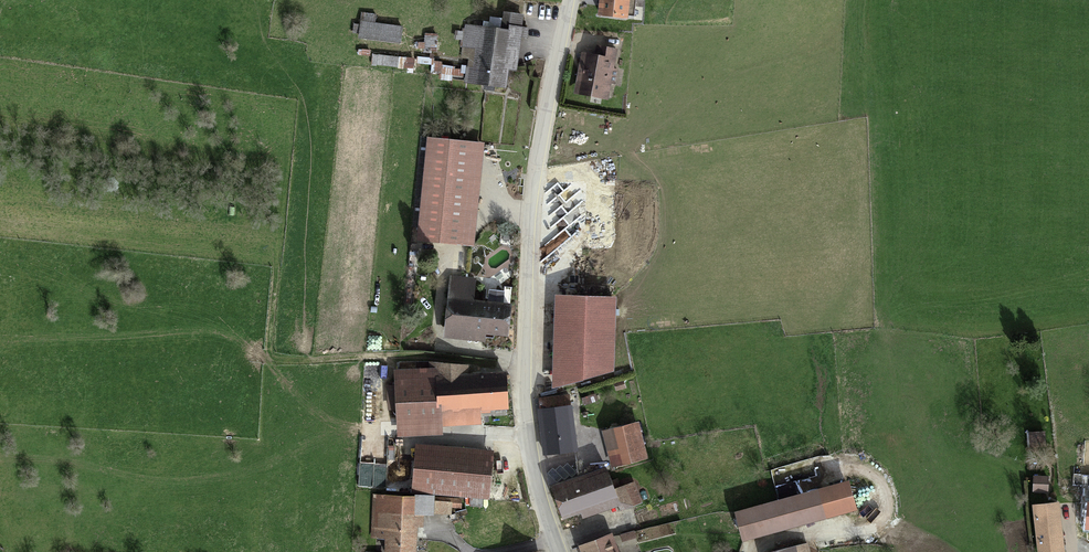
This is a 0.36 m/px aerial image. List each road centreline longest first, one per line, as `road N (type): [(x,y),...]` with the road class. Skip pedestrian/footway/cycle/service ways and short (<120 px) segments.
road 1 (residential): [(568,0),(531,198),(523,362),(525,443),(556,551)]

